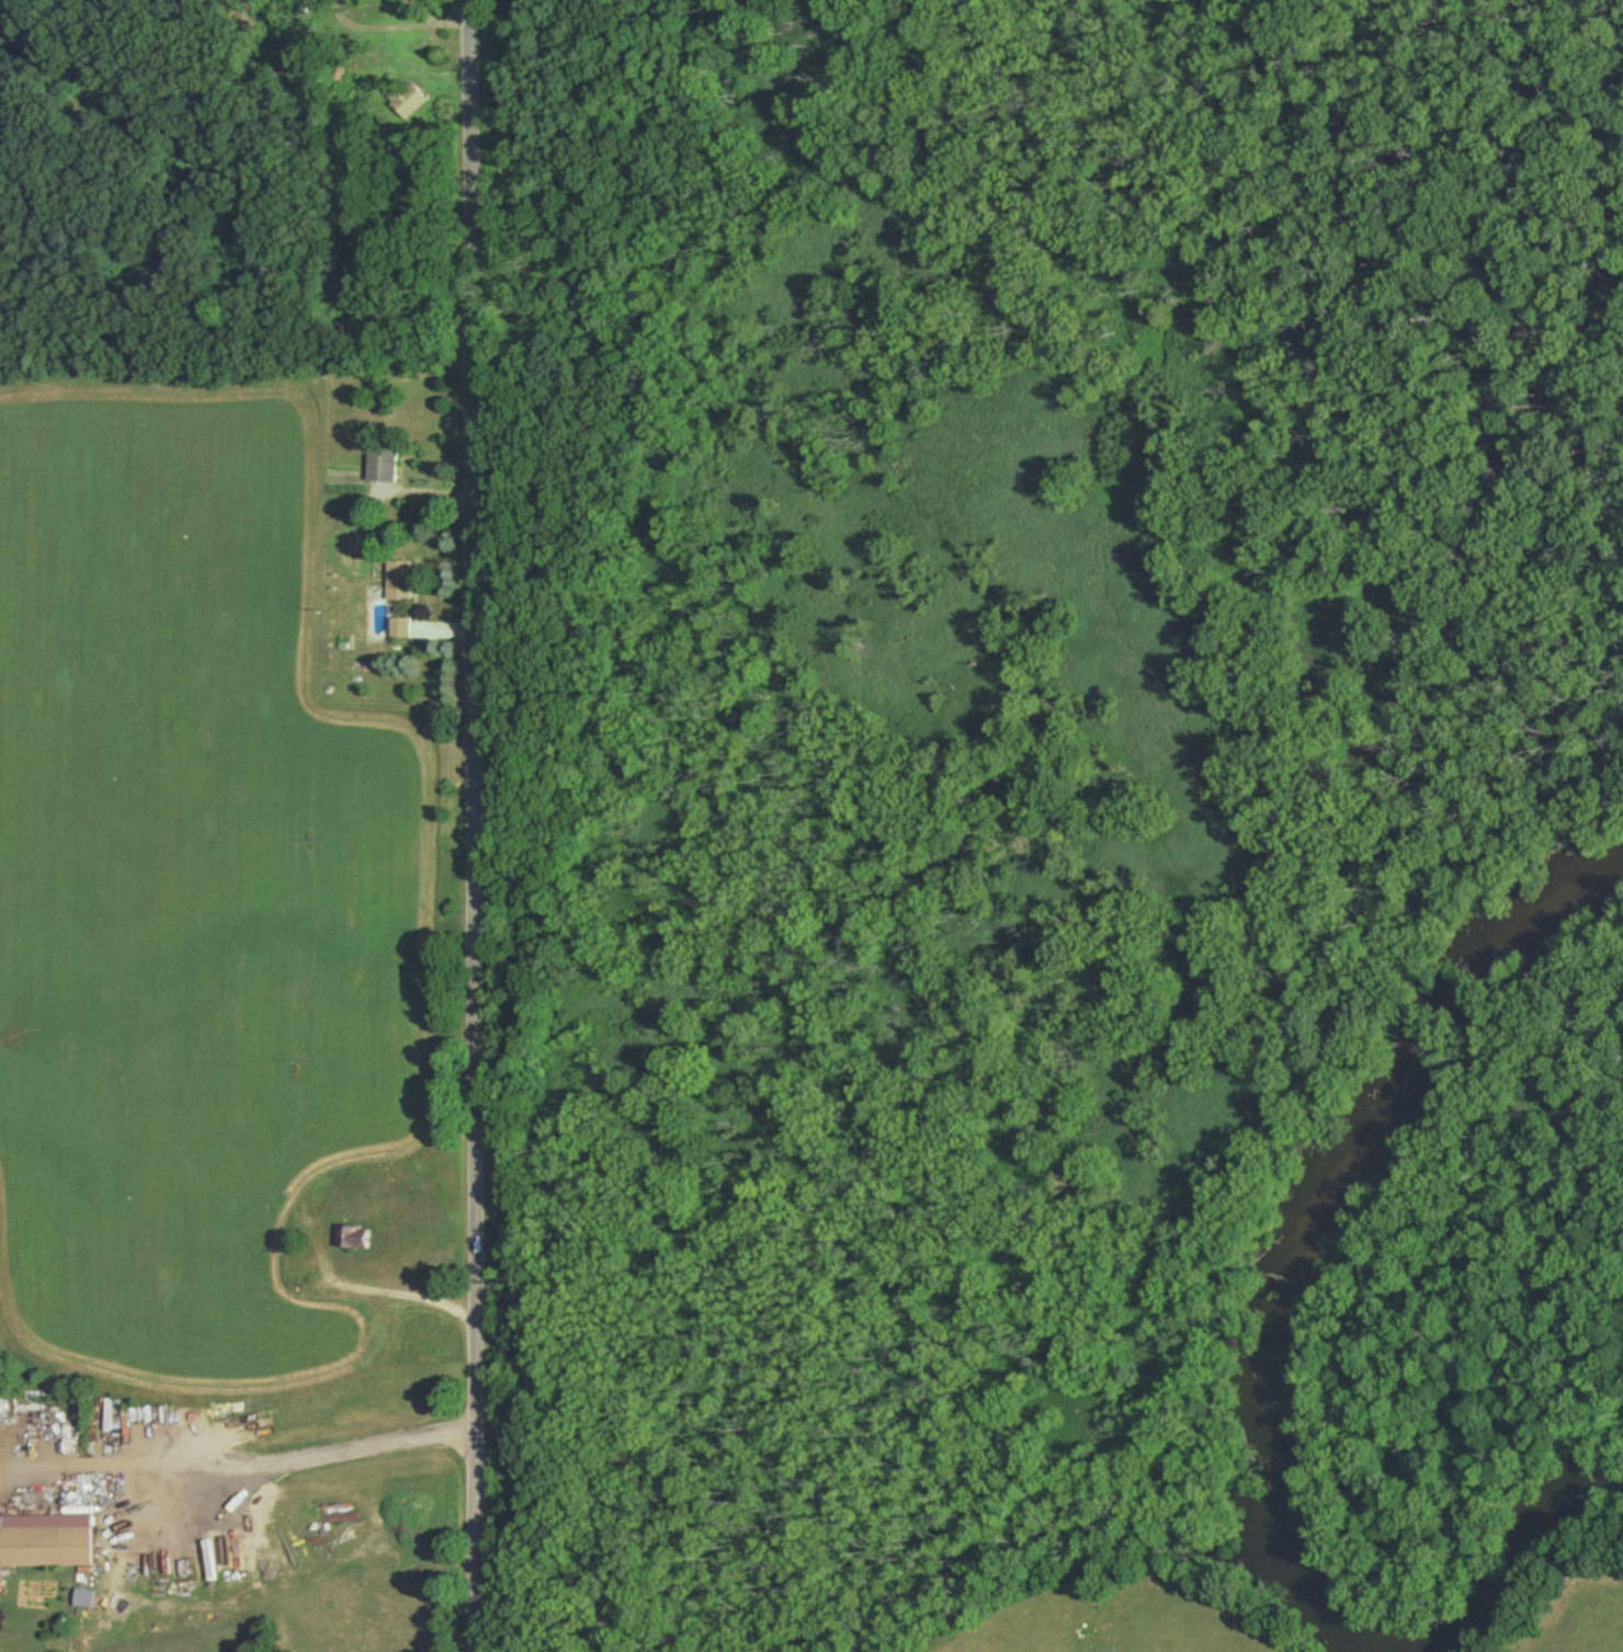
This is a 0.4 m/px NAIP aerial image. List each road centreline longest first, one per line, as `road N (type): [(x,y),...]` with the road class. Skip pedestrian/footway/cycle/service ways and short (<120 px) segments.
road 1 (residential): [(464,1651),(470,1508),(469,0)]

